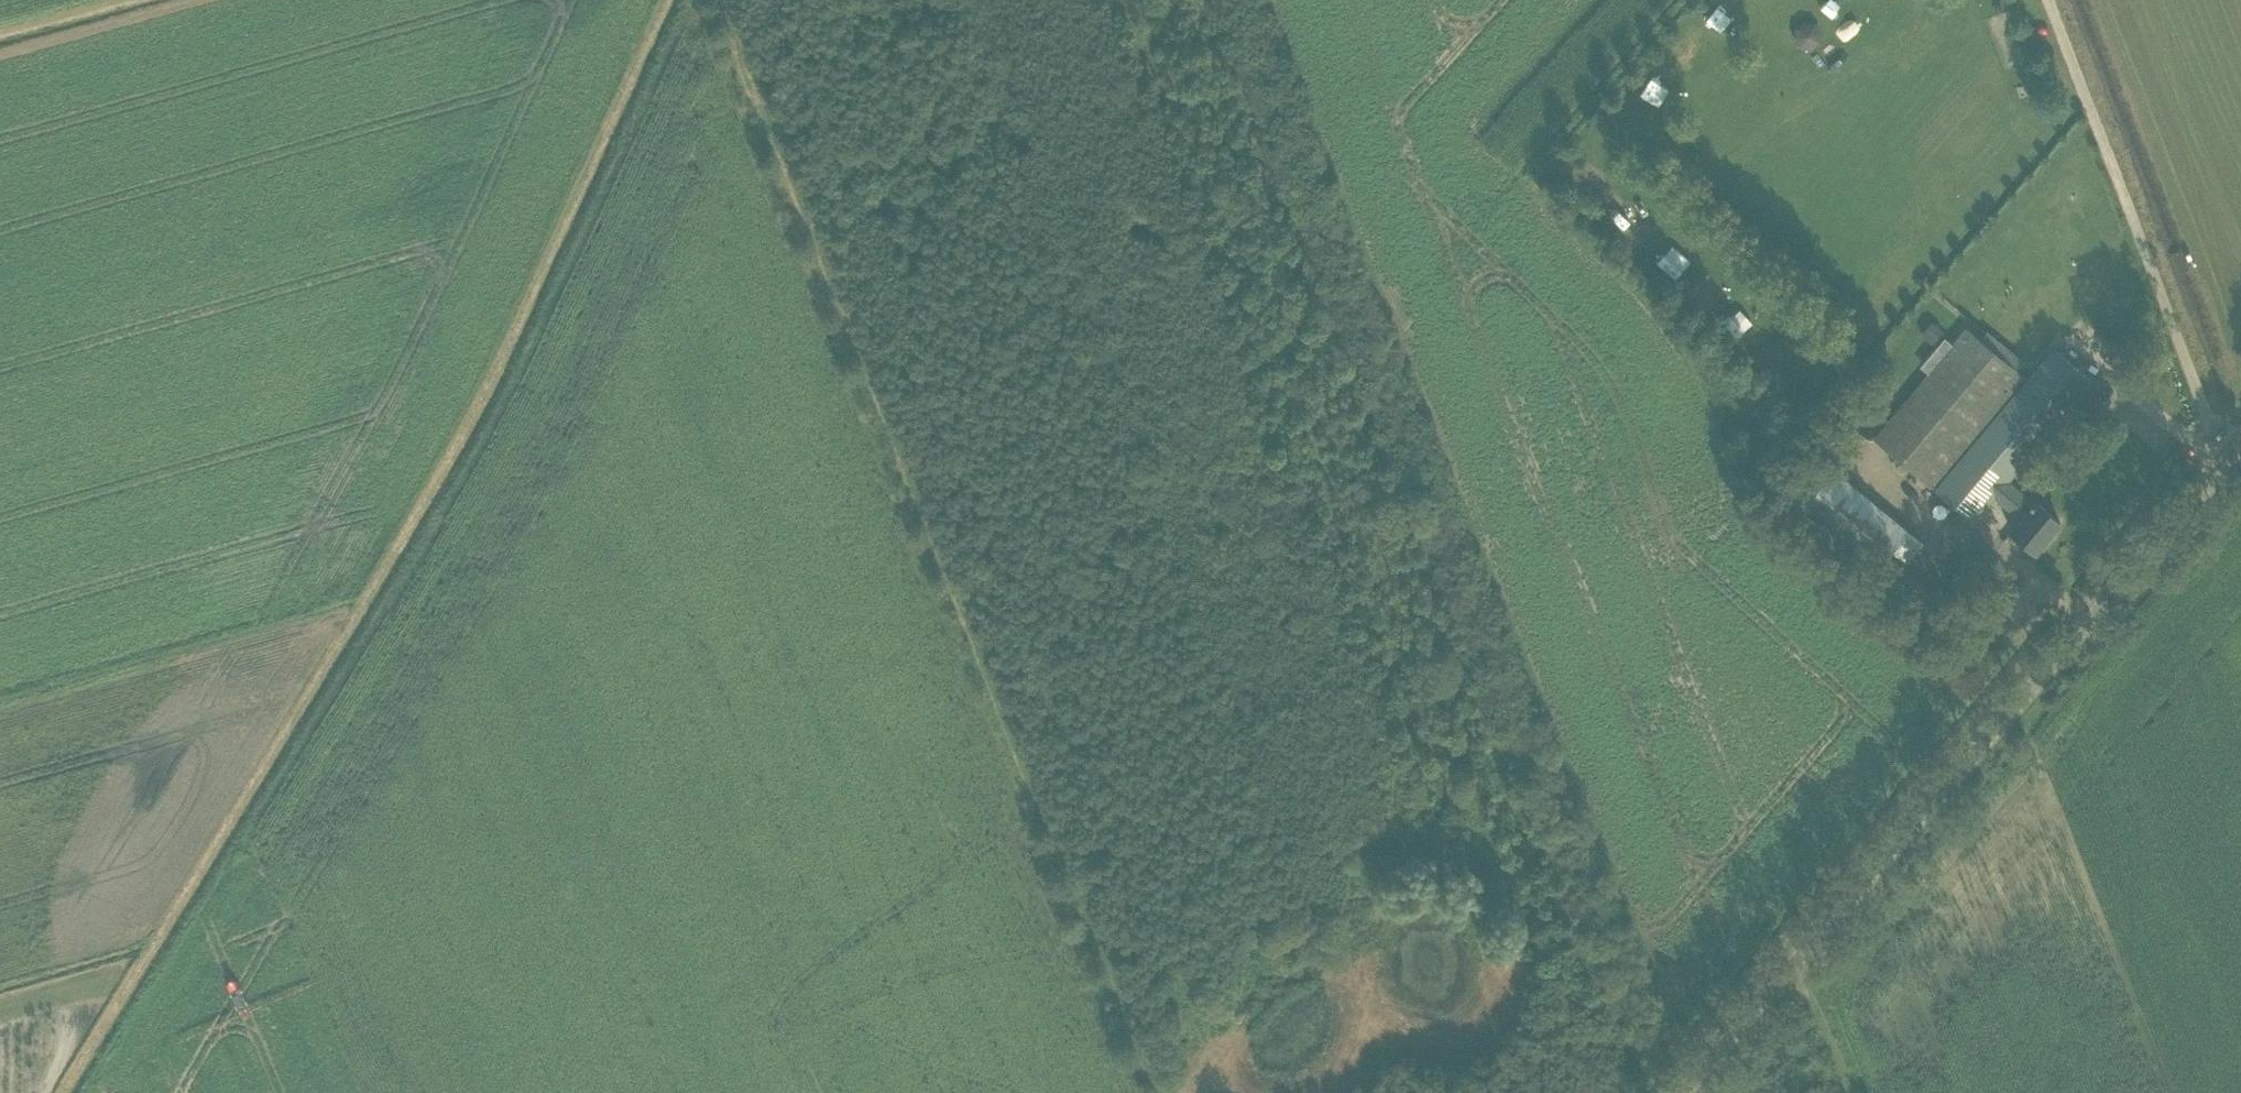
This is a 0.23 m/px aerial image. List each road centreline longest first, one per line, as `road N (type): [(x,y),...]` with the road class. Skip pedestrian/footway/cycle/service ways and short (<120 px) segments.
road 1 (tertiary): [(1683,1092),(2240,444)]
road 2 (track): [(2225,463),(2051,0)]

